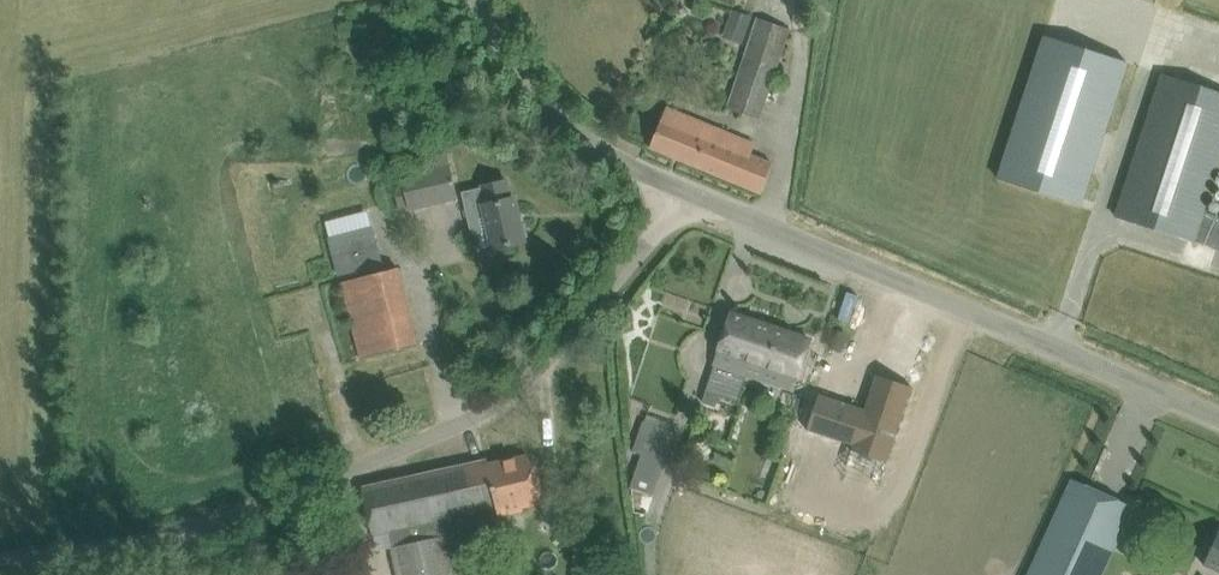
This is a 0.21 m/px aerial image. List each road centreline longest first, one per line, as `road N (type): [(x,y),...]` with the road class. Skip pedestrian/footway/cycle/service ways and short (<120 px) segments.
road 1 (unclassified): [(0,558),(135,543),(229,520),(481,411),(532,376),(680,188)]
road 2 (unclassified): [(680,188),(1218,415)]
road 3 (unclassified): [(680,188),(548,125),(522,104),(481,40),(472,0)]

